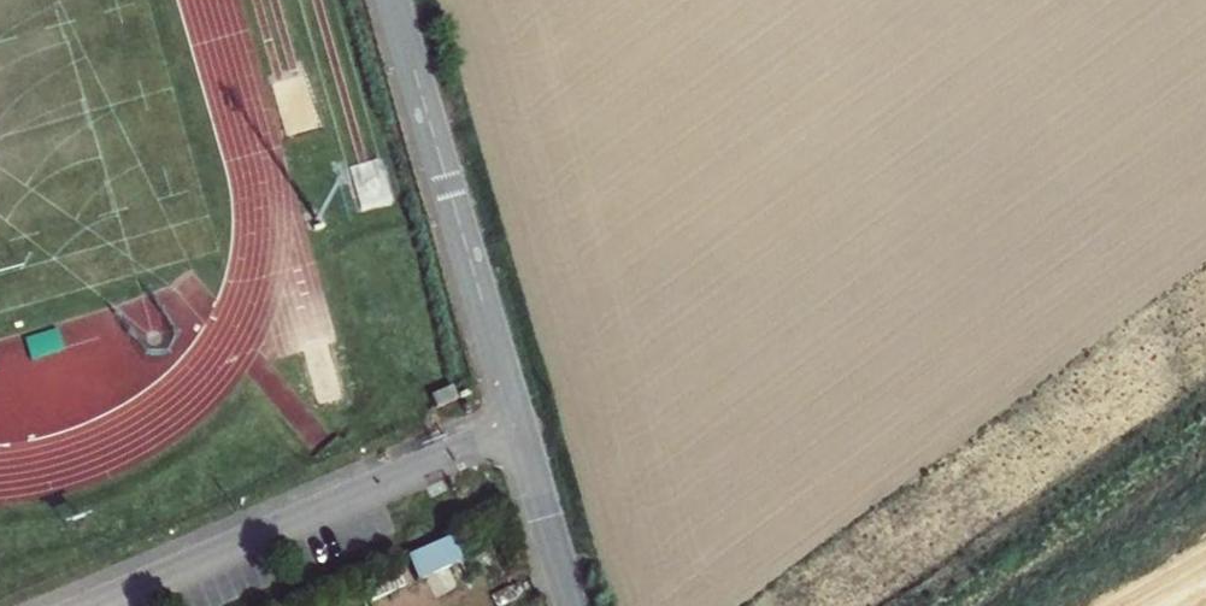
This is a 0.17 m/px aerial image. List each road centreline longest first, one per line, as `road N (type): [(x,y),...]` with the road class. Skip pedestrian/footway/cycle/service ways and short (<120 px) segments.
road 1 (residential): [(570,605),(393,0)]

